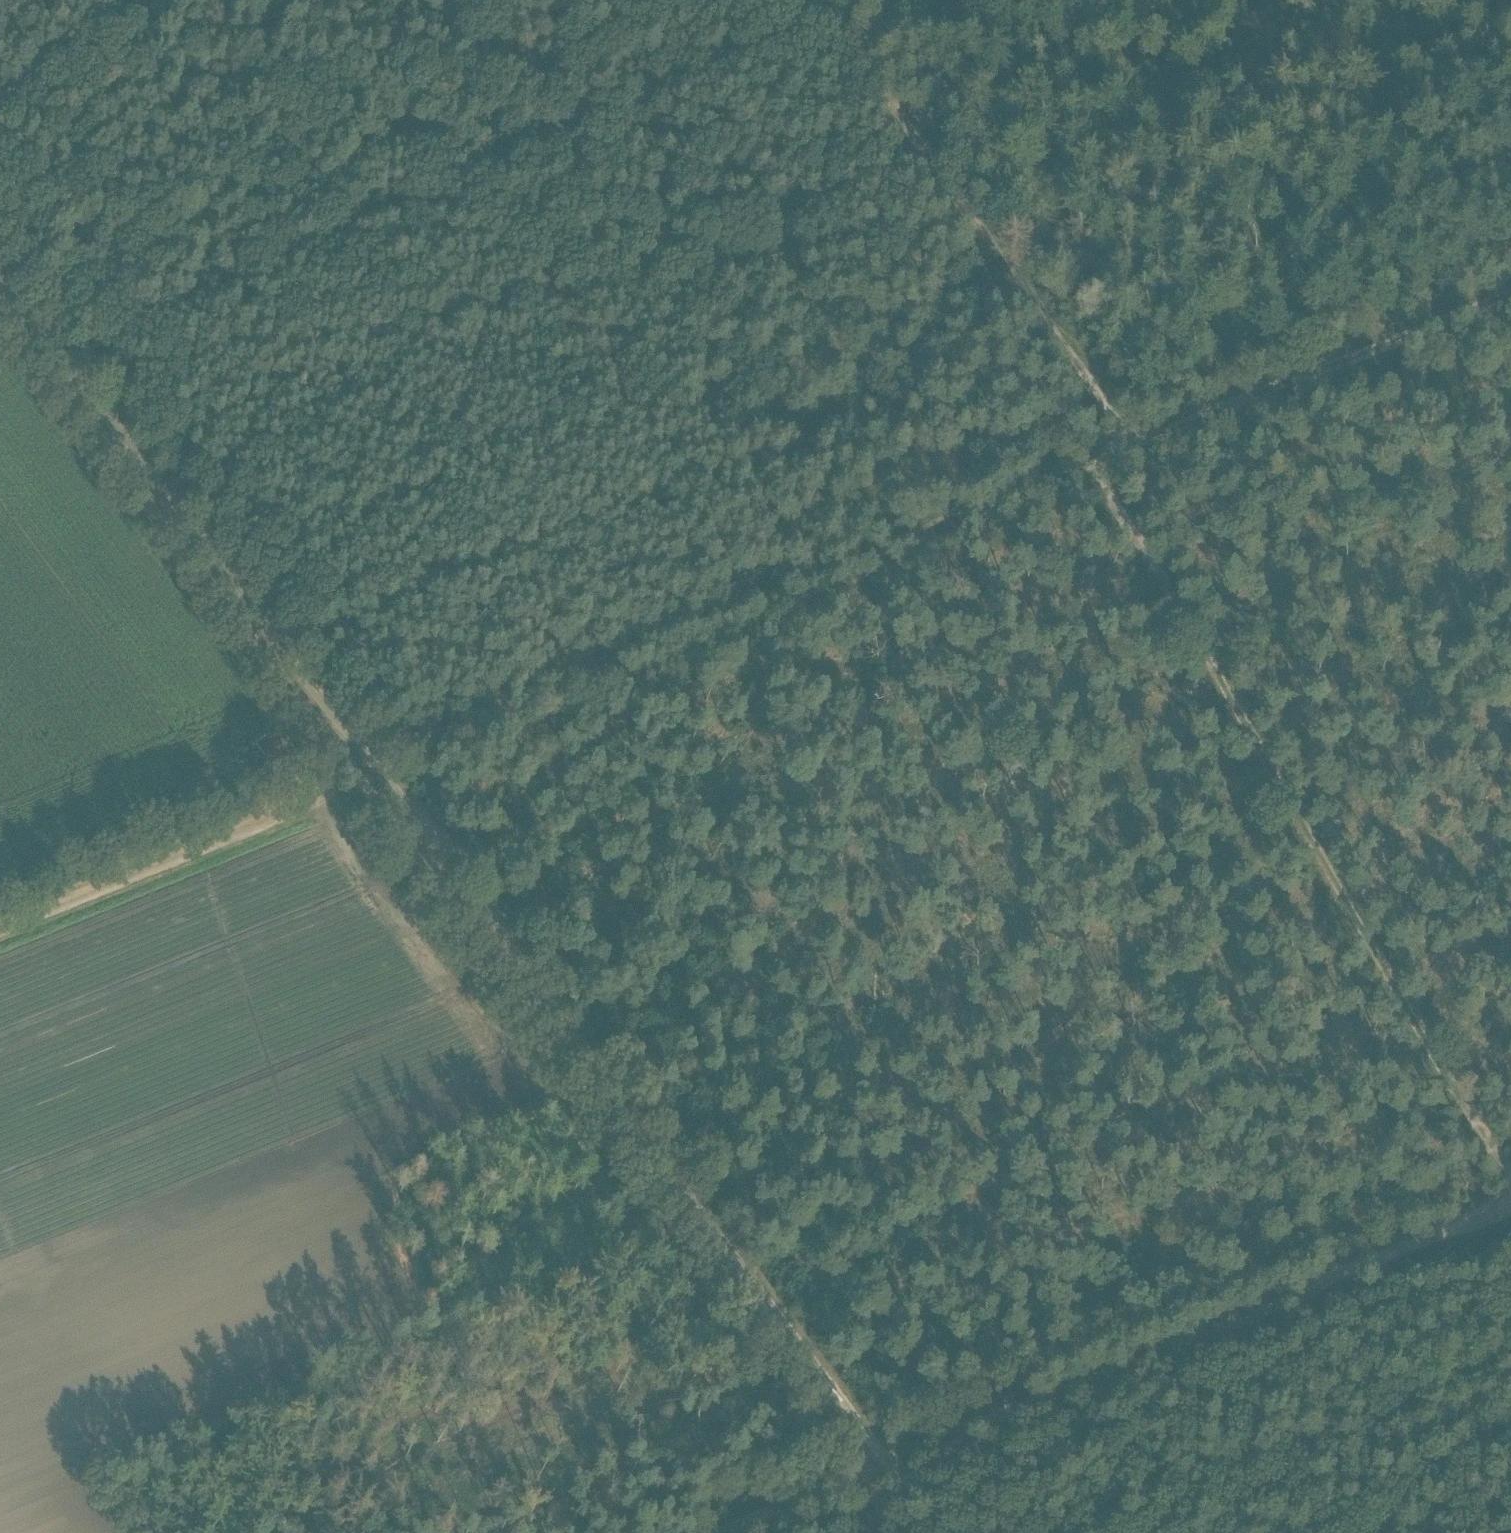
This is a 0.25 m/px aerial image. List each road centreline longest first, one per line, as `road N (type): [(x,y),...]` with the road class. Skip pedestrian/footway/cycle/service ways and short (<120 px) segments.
road 1 (track): [(0,306),(872,1474)]
road 2 (track): [(796,0),(1035,313),(1220,687),(1510,1183)]
road 3 (track): [(373,763),(1098,440),(1510,283)]
road 4 (track): [(886,1462),(1510,1200)]
road 5 (track): [(373,763),(0,928)]
road 6 (track): [(872,1474),(726,1532)]

